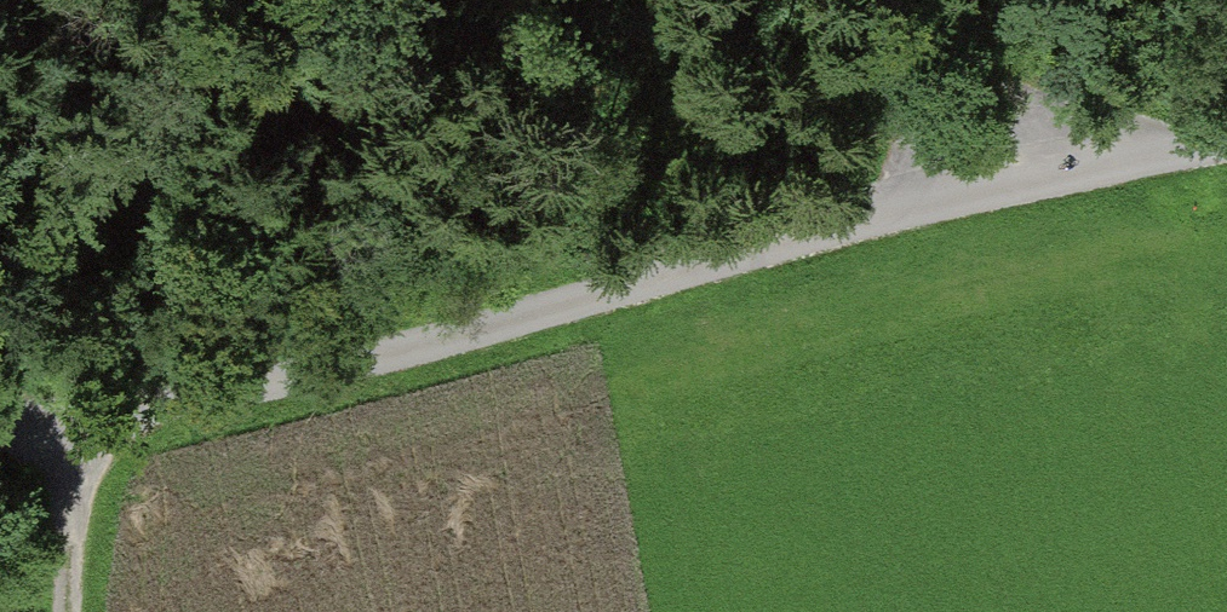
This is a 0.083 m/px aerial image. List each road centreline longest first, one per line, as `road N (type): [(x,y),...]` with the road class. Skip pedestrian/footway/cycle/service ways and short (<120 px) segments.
road 1 (track): [(1226,141),(939,202),(283,380),(0,424)]
road 2 (track): [(937,0),(1056,173)]
road 3 (track): [(77,416),(70,611)]

